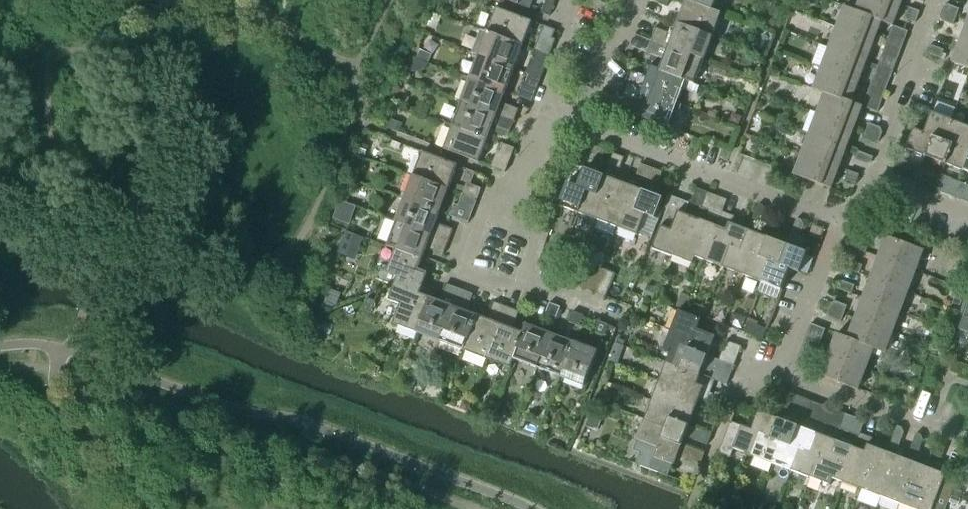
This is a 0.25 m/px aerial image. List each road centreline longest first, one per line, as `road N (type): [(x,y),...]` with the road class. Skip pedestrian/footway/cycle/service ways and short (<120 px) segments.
road 1 (residential): [(836,222),(587,132)]
road 2 (residential): [(885,196),(880,170),(935,0)]
road 3 (residential): [(781,374),(967,445)]
road 4 (residential): [(705,482),(748,362),(781,374)]
road 5 (residential): [(781,374),(836,222)]
road 6 (residential): [(524,278),(513,294),(470,275),(463,263),(491,203)]
road 7 (residential): [(636,0),(587,132)]
road 8 (residential): [(538,113),(579,0)]

